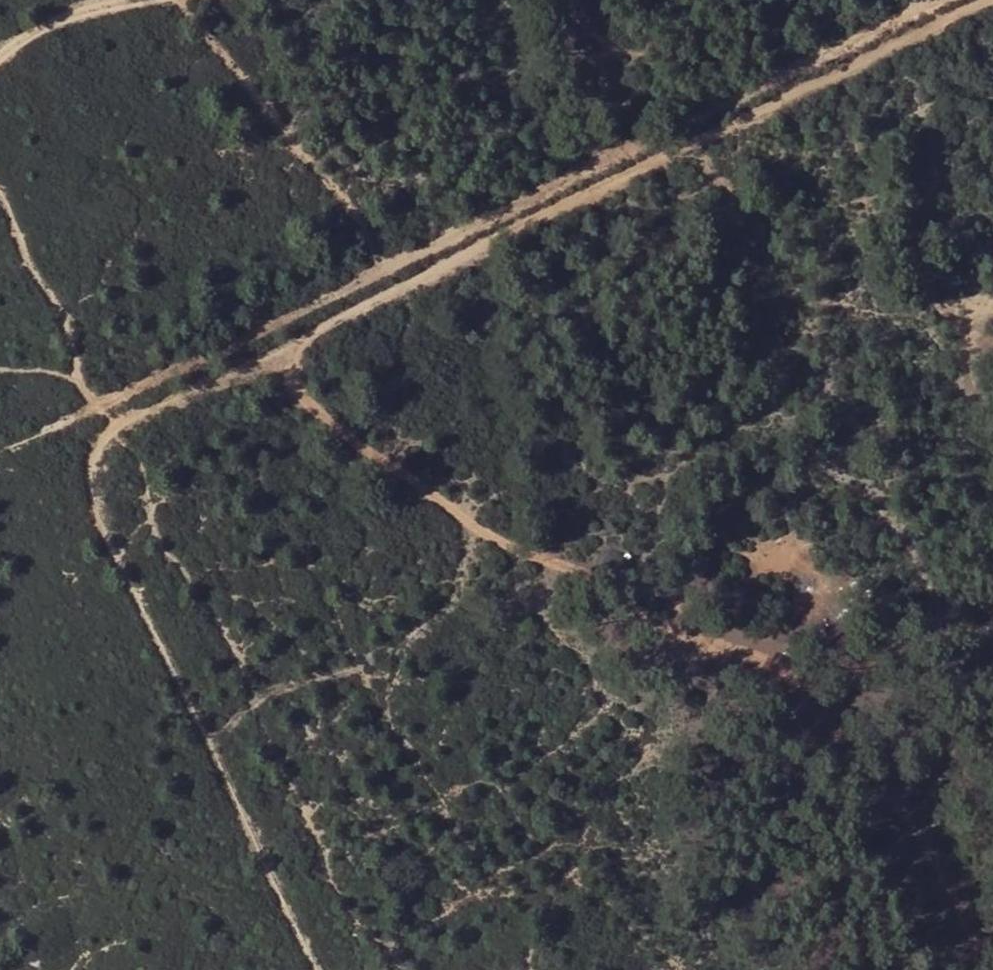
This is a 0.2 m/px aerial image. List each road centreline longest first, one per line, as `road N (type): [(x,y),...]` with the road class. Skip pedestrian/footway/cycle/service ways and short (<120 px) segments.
road 1 (track): [(0,54),(41,17),(152,0)]

